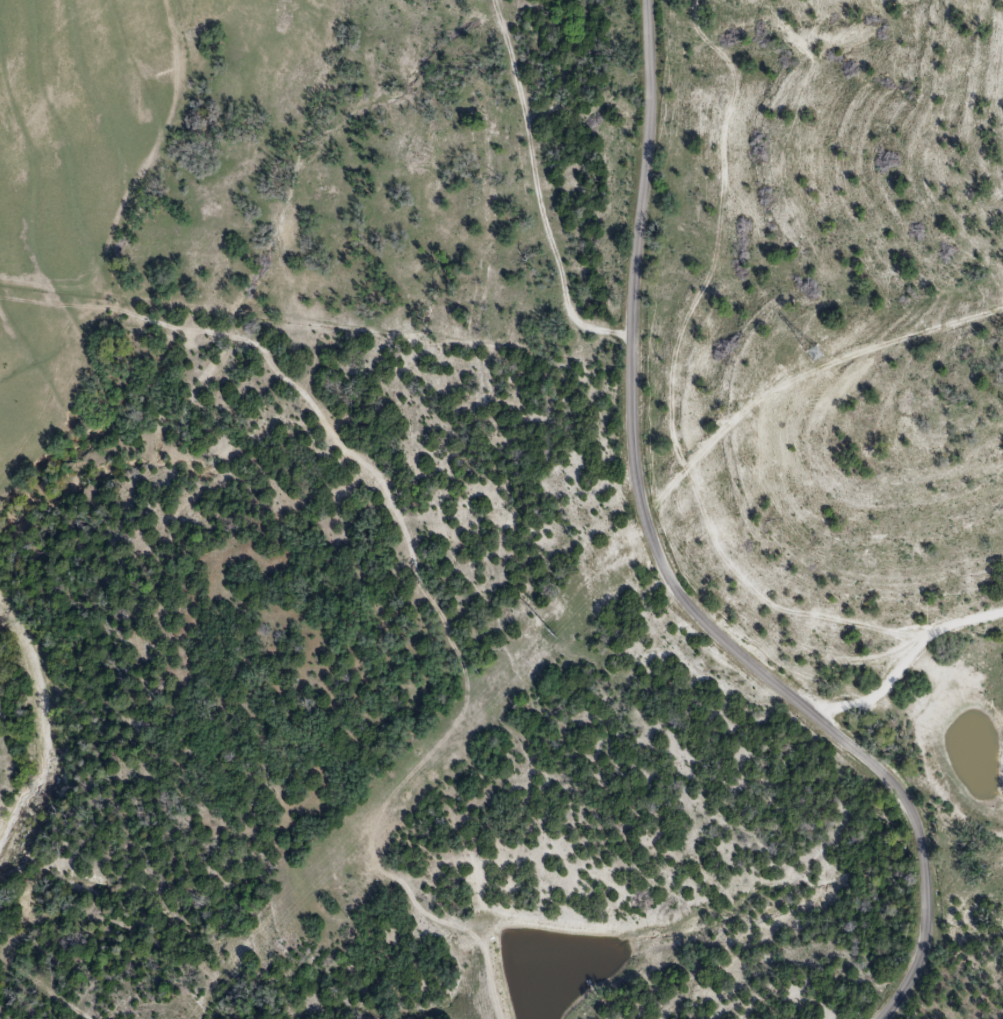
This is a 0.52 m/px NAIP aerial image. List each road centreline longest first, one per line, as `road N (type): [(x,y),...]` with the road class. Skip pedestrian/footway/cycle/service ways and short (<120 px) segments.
road 1 (residential): [(646,0),(649,126),(632,287),(635,476),(654,544),(687,603),(888,777),(908,804),(925,884),(921,955),(879,1018)]

